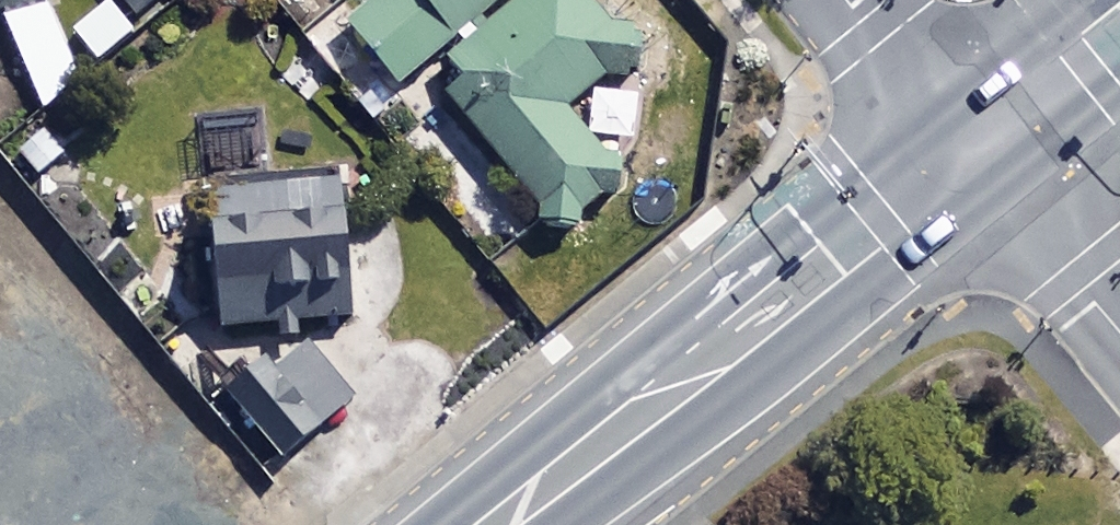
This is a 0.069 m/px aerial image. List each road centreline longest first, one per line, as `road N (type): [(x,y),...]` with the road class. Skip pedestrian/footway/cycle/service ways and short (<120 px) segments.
road 1 (secondary): [(973,159),(495,524)]
road 2 (residential): [(843,0),(973,159)]
road 3 (secondary): [(1119,38),(973,159)]

